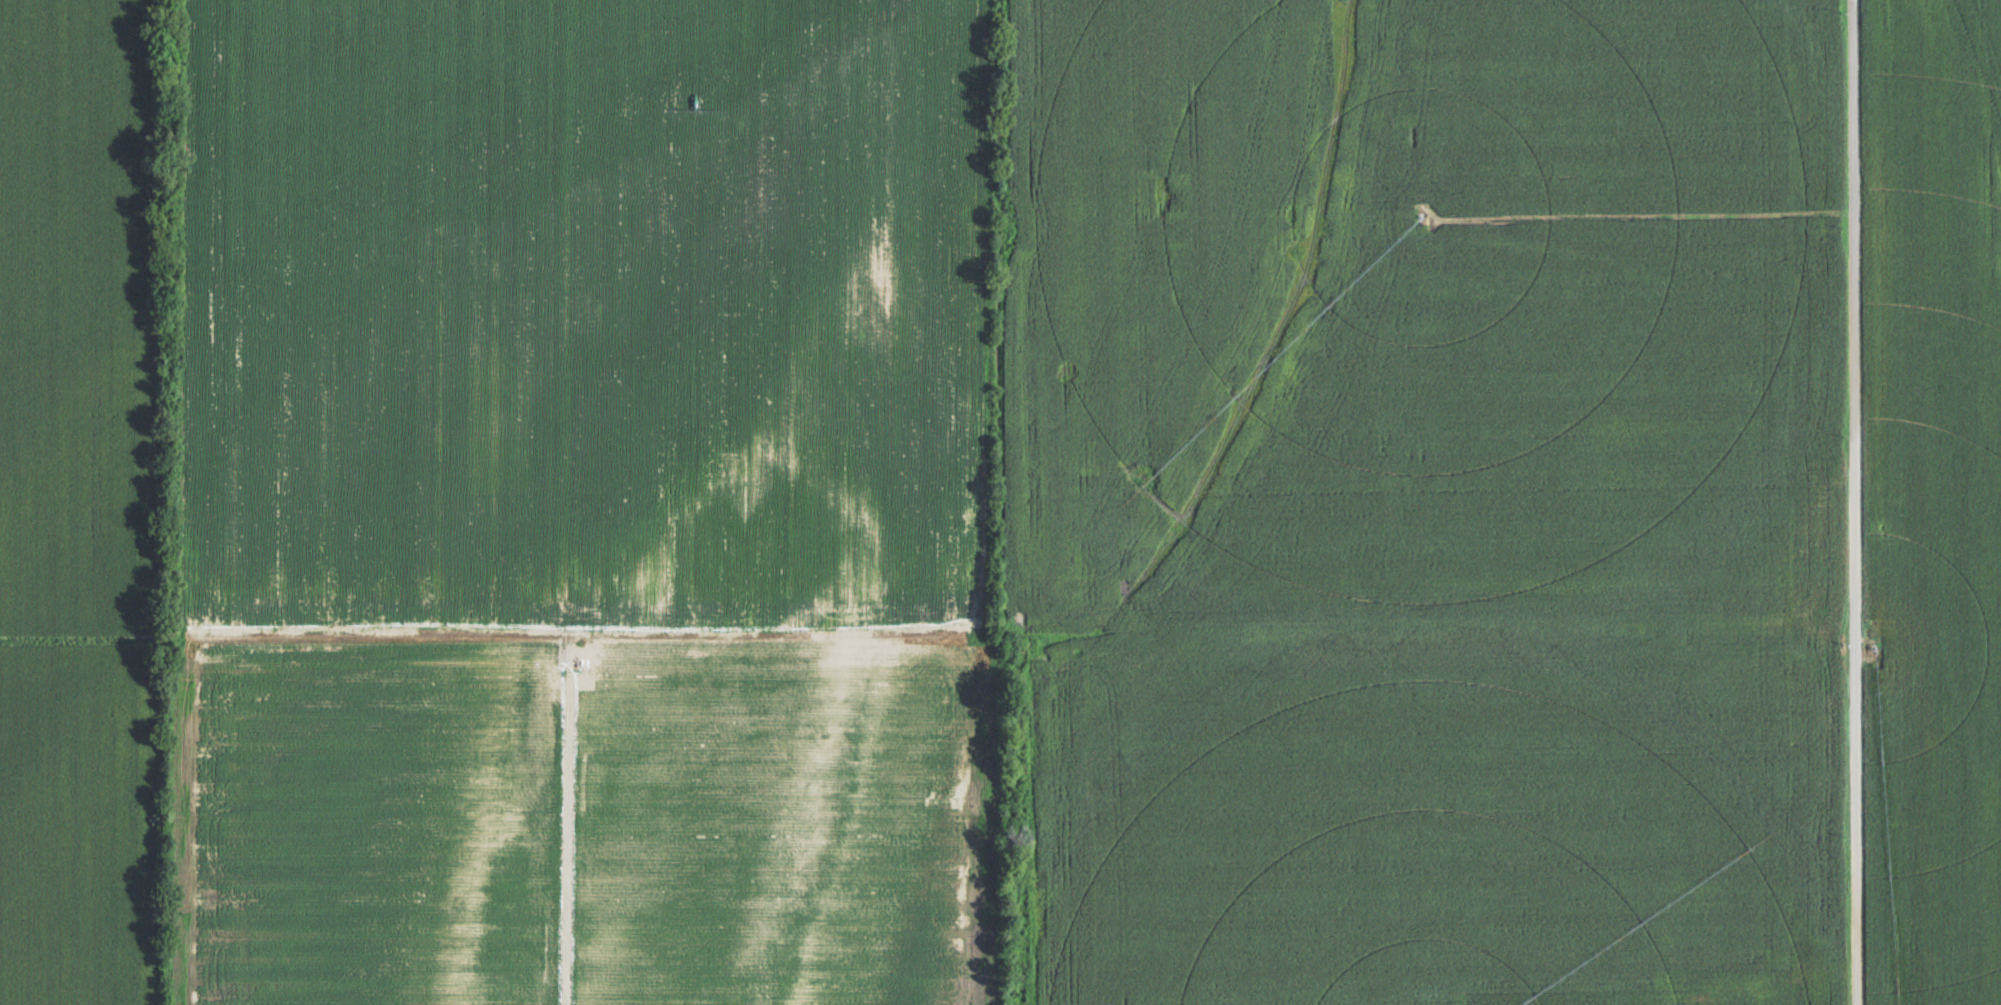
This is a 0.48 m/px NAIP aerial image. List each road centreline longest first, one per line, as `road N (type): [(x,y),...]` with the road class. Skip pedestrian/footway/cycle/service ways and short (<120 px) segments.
road 1 (residential): [(1859,1004),(1854,0)]

